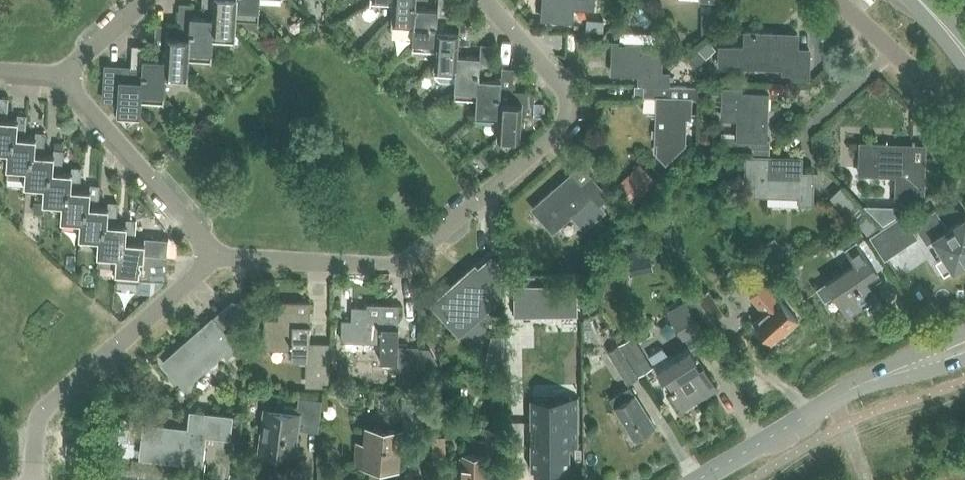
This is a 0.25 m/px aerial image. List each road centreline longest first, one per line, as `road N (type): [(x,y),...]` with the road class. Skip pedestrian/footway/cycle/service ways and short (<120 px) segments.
road 1 (residential): [(212,258),(401,266),(563,126),(569,106),(482,0)]
road 2 (unclassified): [(697,479),(858,388),(964,345)]
road 3 (residential): [(34,479),(39,411),(212,258)]
road 4 (residential): [(61,77),(212,258)]
road 5 (residential): [(844,0),(964,123)]

